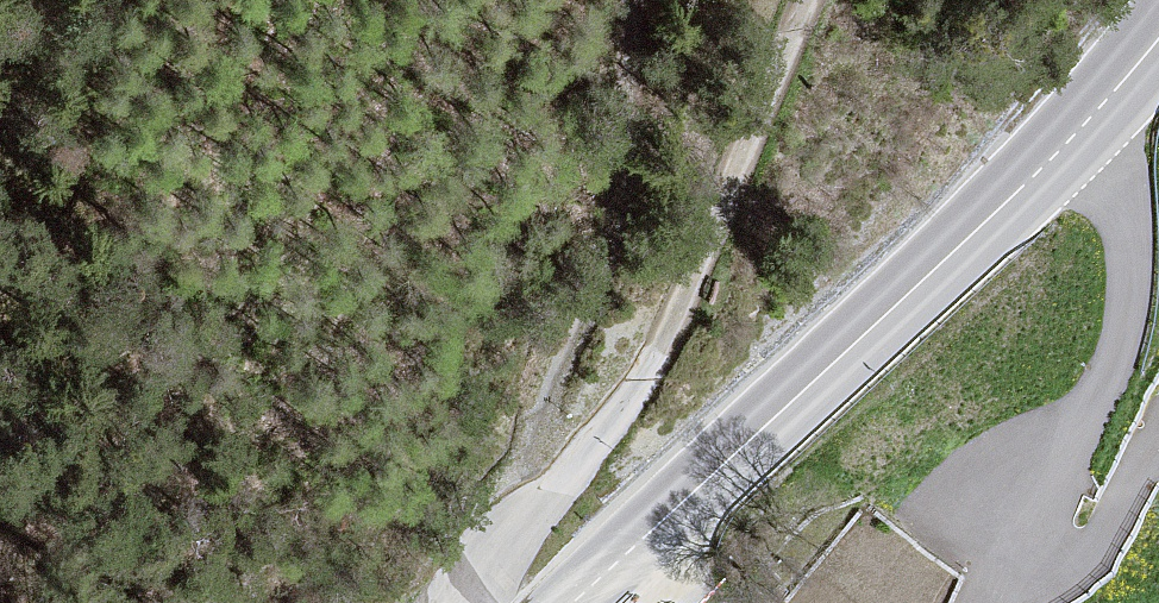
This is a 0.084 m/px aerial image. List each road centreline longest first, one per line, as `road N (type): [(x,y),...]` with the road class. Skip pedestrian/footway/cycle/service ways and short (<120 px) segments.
road 1 (secondary): [(1158,37),(999,209),(637,545)]
road 2 (track): [(840,0),(805,99),(646,398),(529,527),(481,602)]
road 3 (track): [(529,527),(526,482),(570,361),(597,253),(607,0)]

